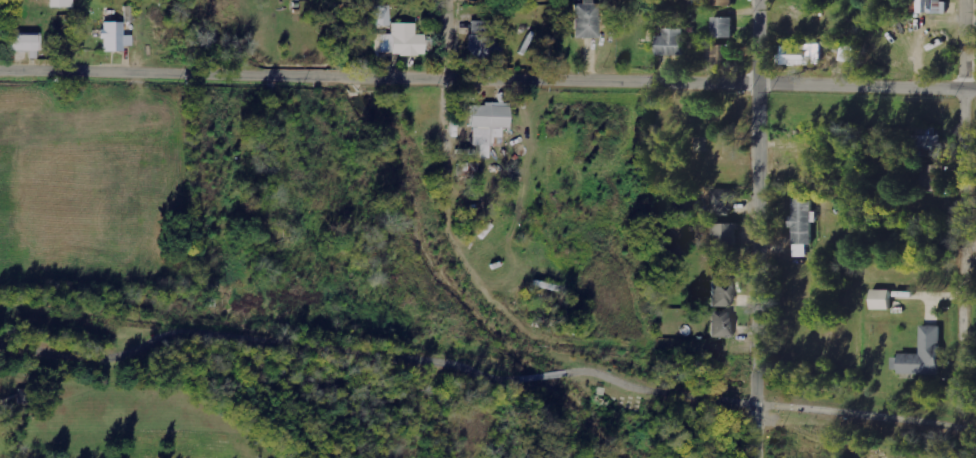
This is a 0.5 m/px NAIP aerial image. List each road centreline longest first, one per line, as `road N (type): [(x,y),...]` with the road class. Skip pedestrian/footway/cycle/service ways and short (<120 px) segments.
road 1 (residential): [(975,92),(0,78)]
road 2 (tertiary): [(759,457),(755,0)]
road 3 (residential): [(967,355),(966,0)]

